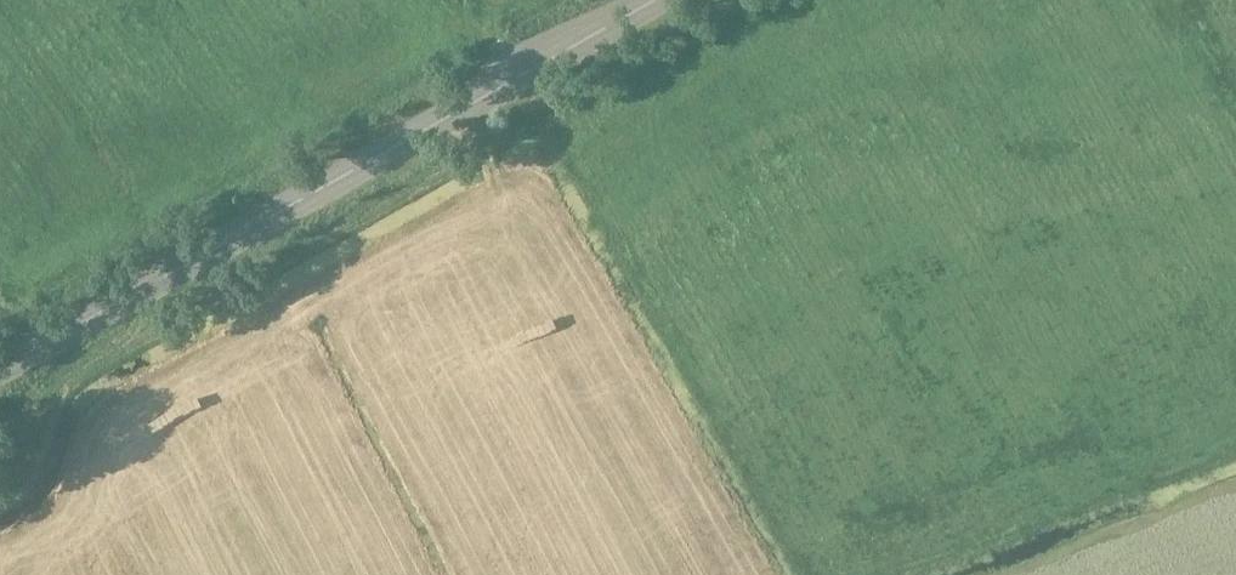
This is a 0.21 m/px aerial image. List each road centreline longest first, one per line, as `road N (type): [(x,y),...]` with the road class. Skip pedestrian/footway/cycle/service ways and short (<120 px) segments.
road 1 (secondary): [(0,365),(652,0)]

